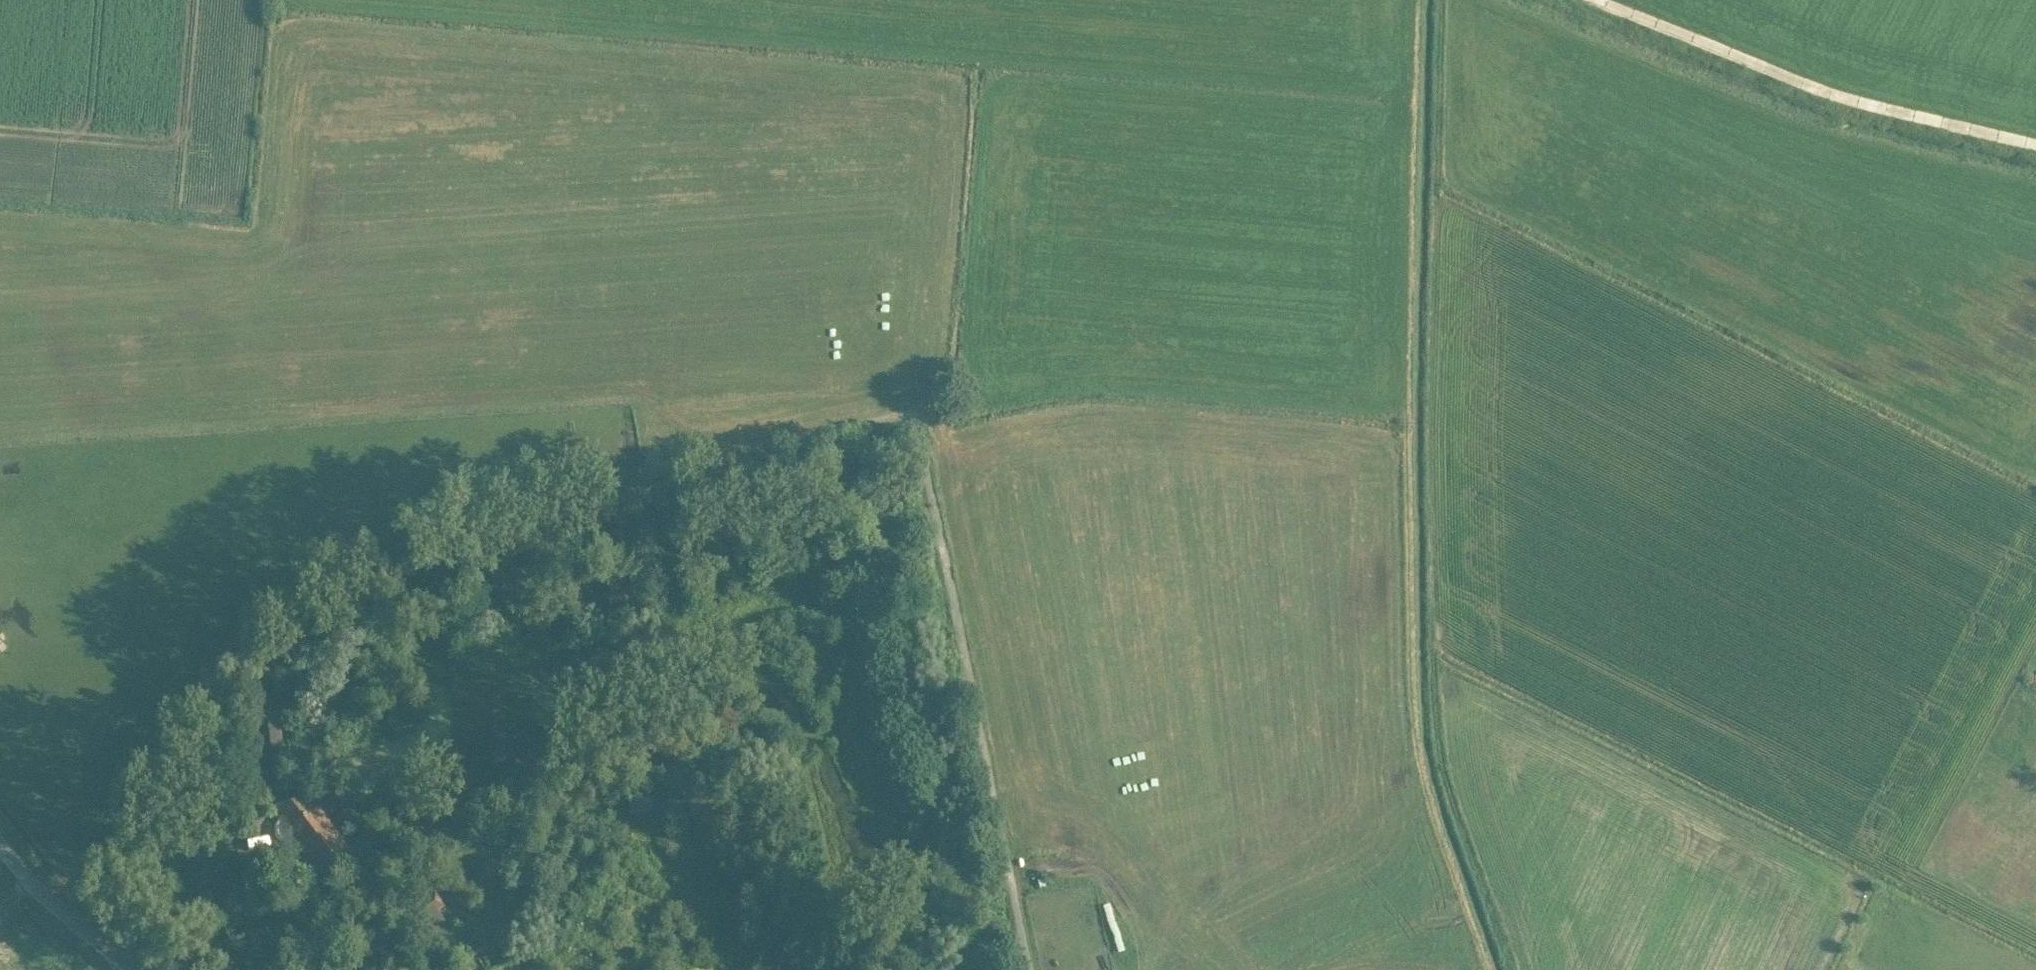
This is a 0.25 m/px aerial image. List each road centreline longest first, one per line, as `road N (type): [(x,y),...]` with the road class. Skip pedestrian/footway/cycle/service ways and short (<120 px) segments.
road 1 (unclassified): [(133,969),(48,902),(0,845)]

